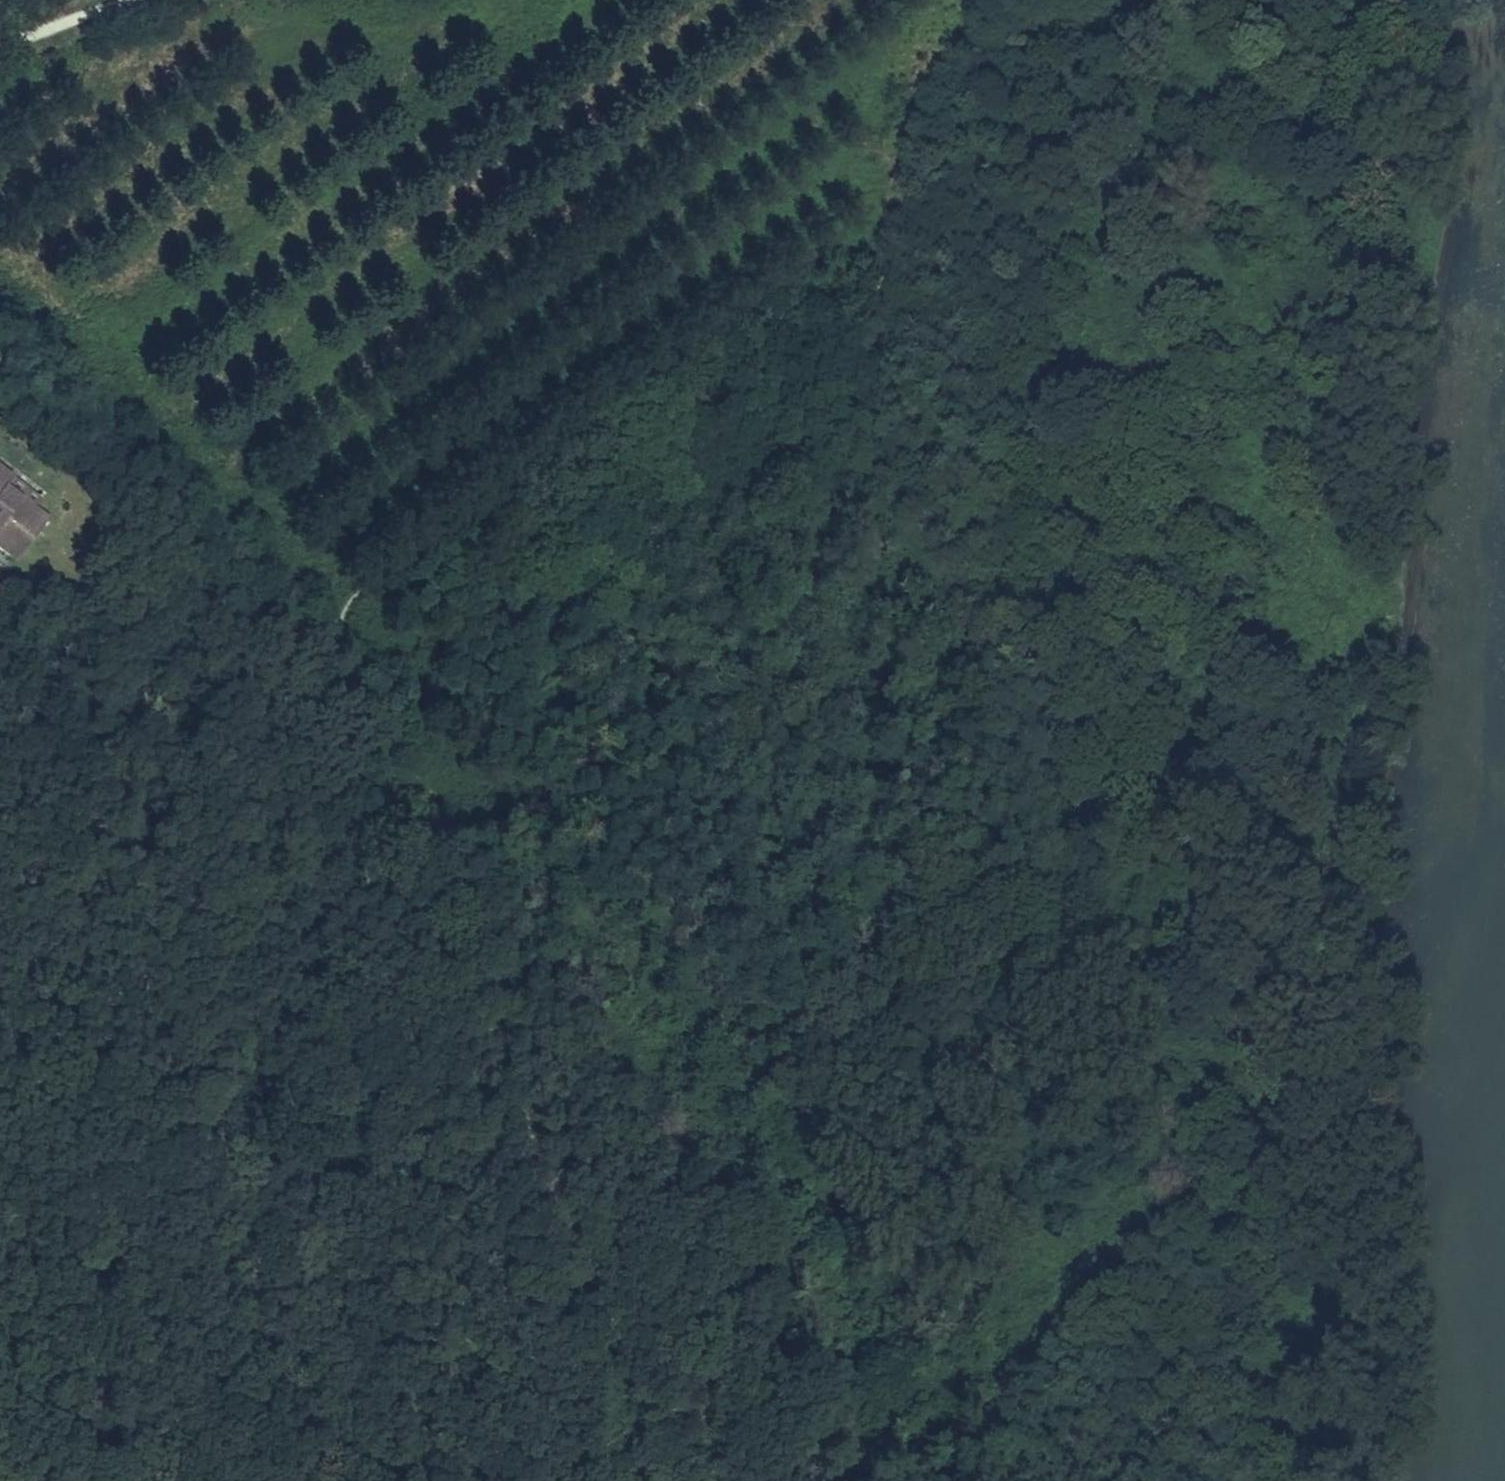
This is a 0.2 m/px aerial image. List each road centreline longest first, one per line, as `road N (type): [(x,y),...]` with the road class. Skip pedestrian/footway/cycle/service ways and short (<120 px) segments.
road 1 (track): [(0,49),(146,0)]

